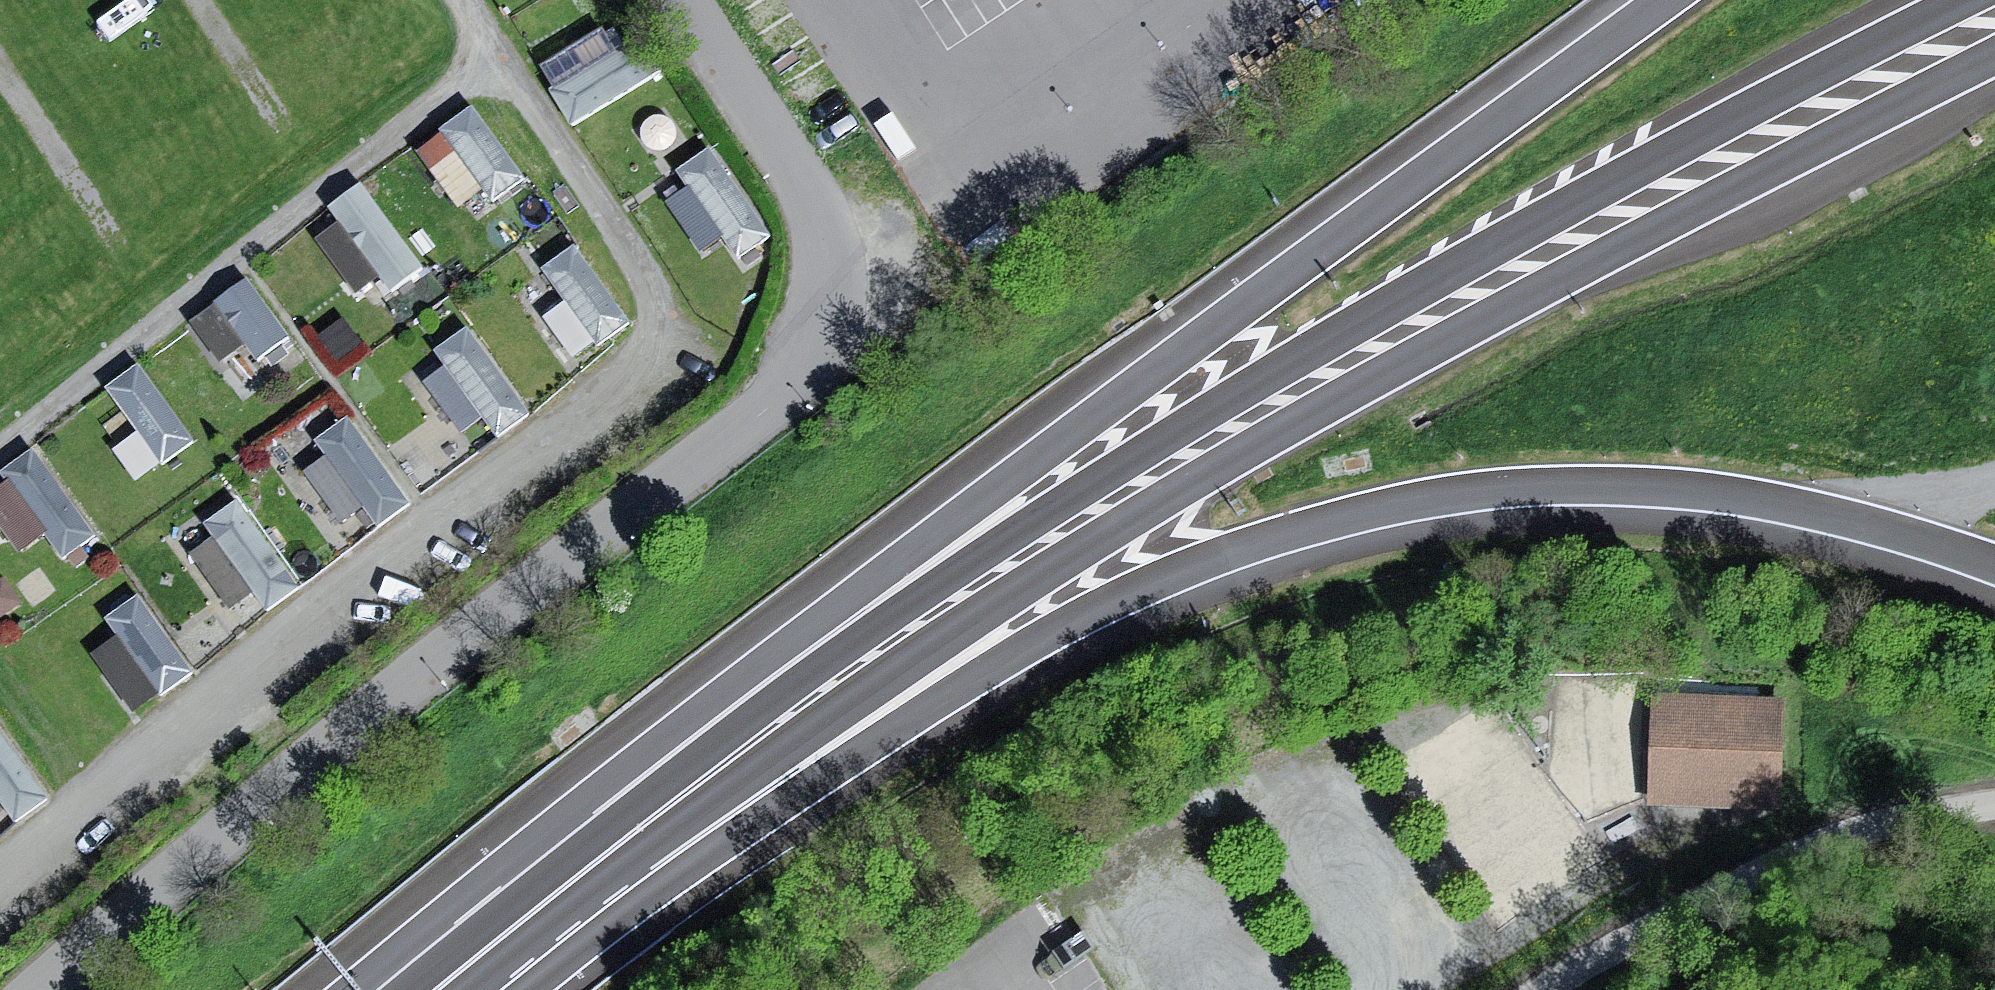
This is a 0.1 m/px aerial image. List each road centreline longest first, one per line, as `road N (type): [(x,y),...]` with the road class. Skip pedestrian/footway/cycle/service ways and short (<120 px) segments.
road 1 (trunk): [(543,904),(1007,648),(1157,580),(1376,514),(1485,495),(1658,496),(1832,522),(1994,573)]
road 2 (trunk): [(1658,0),(1080,430),(816,648),(543,904)]
road 3 (residential): [(677,0),(824,236),(829,287),(815,356),(779,401),(436,670),(55,989)]
road 4 (track): [(456,0),(646,278),(645,354),(0,897)]
road 5 (trunk): [(1370,350),(1172,463),(890,643),(543,904)]
road 6 (trunk): [(1370,350),(1994,54)]
road 7 (trunk): [(1964,0),(1687,151),(1370,350)]
road 8 (track): [(0,452),(493,58)]
road 9 (unclassified): [(1546,989),(1801,856),(1890,824),(1994,806)]
road 10 (track): [(0,71),(103,228)]
road 11 (track): [(197,0),(279,125)]
road 12 (trunk): [(543,904),(437,989)]

